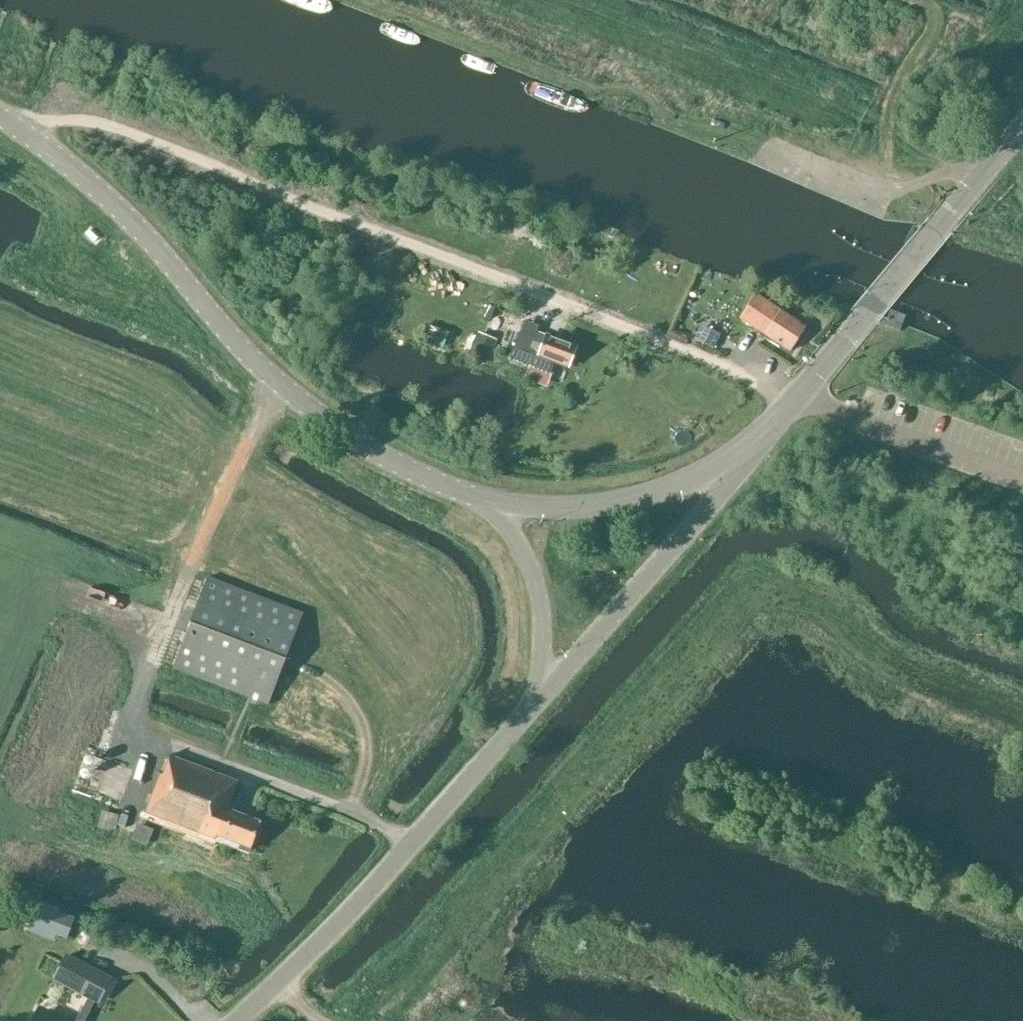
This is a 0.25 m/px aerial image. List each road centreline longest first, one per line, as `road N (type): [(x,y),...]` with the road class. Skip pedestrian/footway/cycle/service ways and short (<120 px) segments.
road 1 (track): [(791,405),(758,379),(139,136),(97,124),(13,120)]
road 2 (tertiary): [(472,495),(385,458),(325,420),(251,357),(111,201),(0,113)]
road 3 (tertiary): [(237,1020),(368,893),(529,712)]
road 4 (tertiary): [(529,712),(713,502),(750,445)]
road 5 (tertiary): [(801,393),(1022,133)]
road 6 (tertiary): [(750,445),(706,473),(618,501),(558,507),(472,495)]
road 7 (tertiary): [(472,495),(512,534),(542,601),(545,648),(529,712)]
road 8 (unclassified): [(1022,479),(801,393)]

